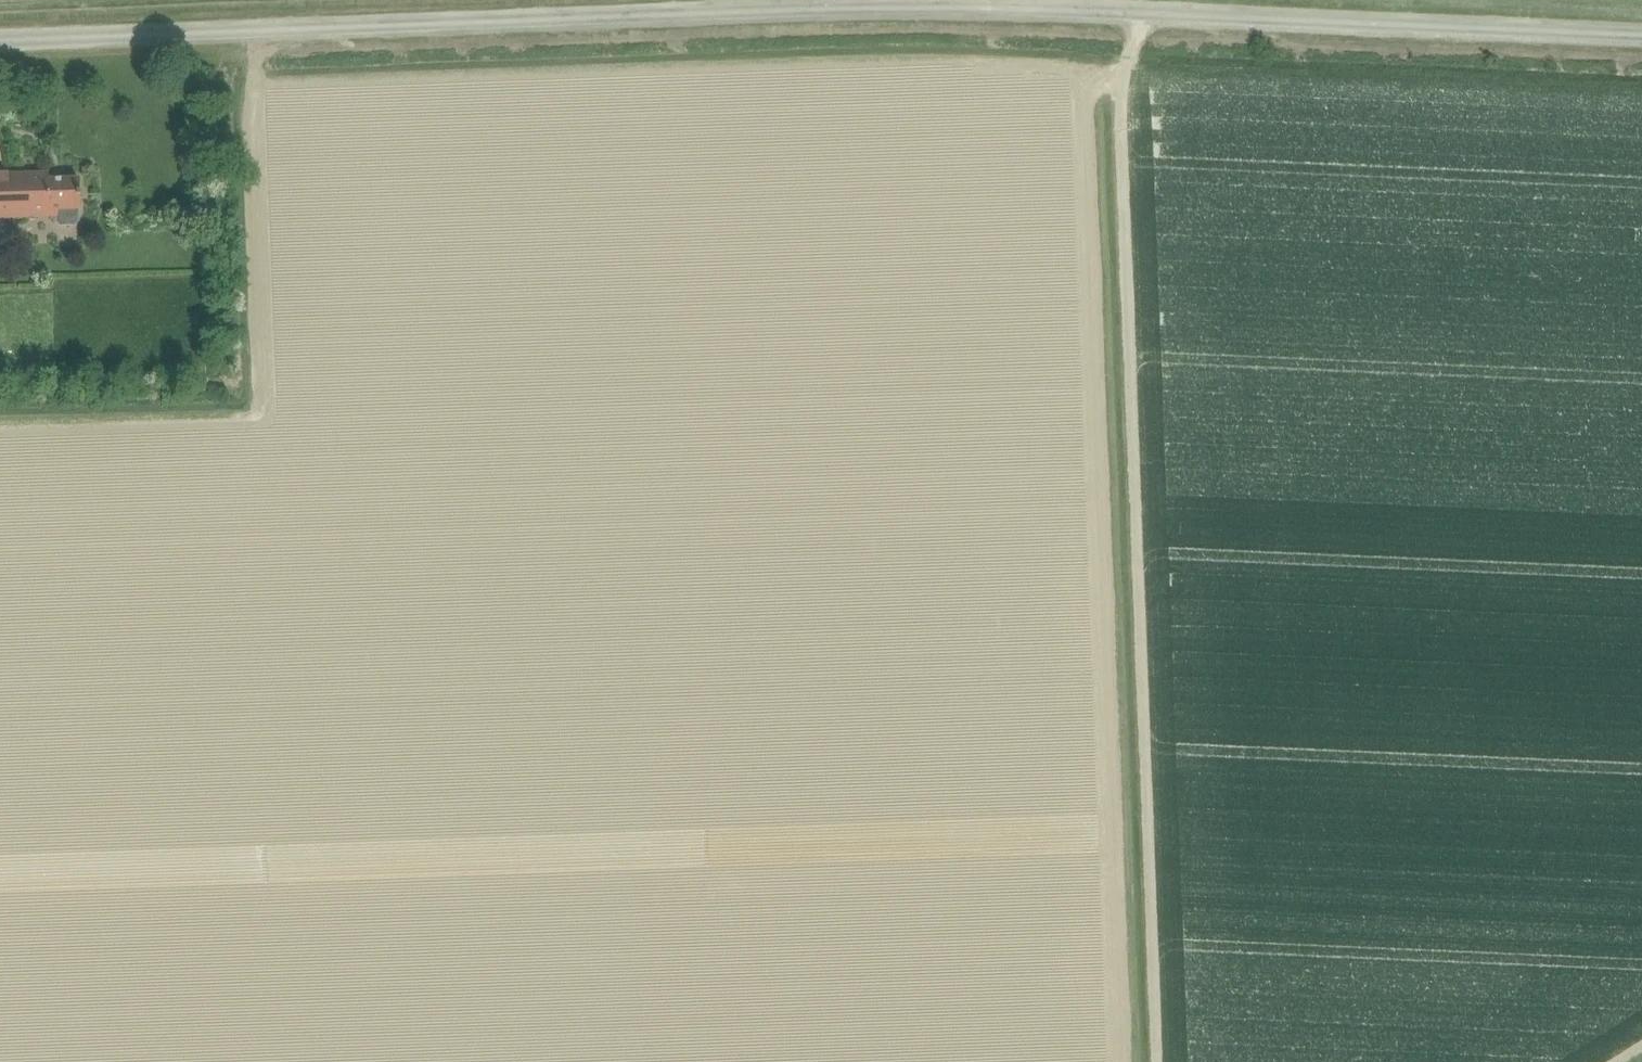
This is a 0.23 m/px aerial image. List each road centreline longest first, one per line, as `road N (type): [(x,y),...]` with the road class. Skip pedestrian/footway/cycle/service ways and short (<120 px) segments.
road 1 (unclassified): [(1641,36),(901,8),(0,42)]

